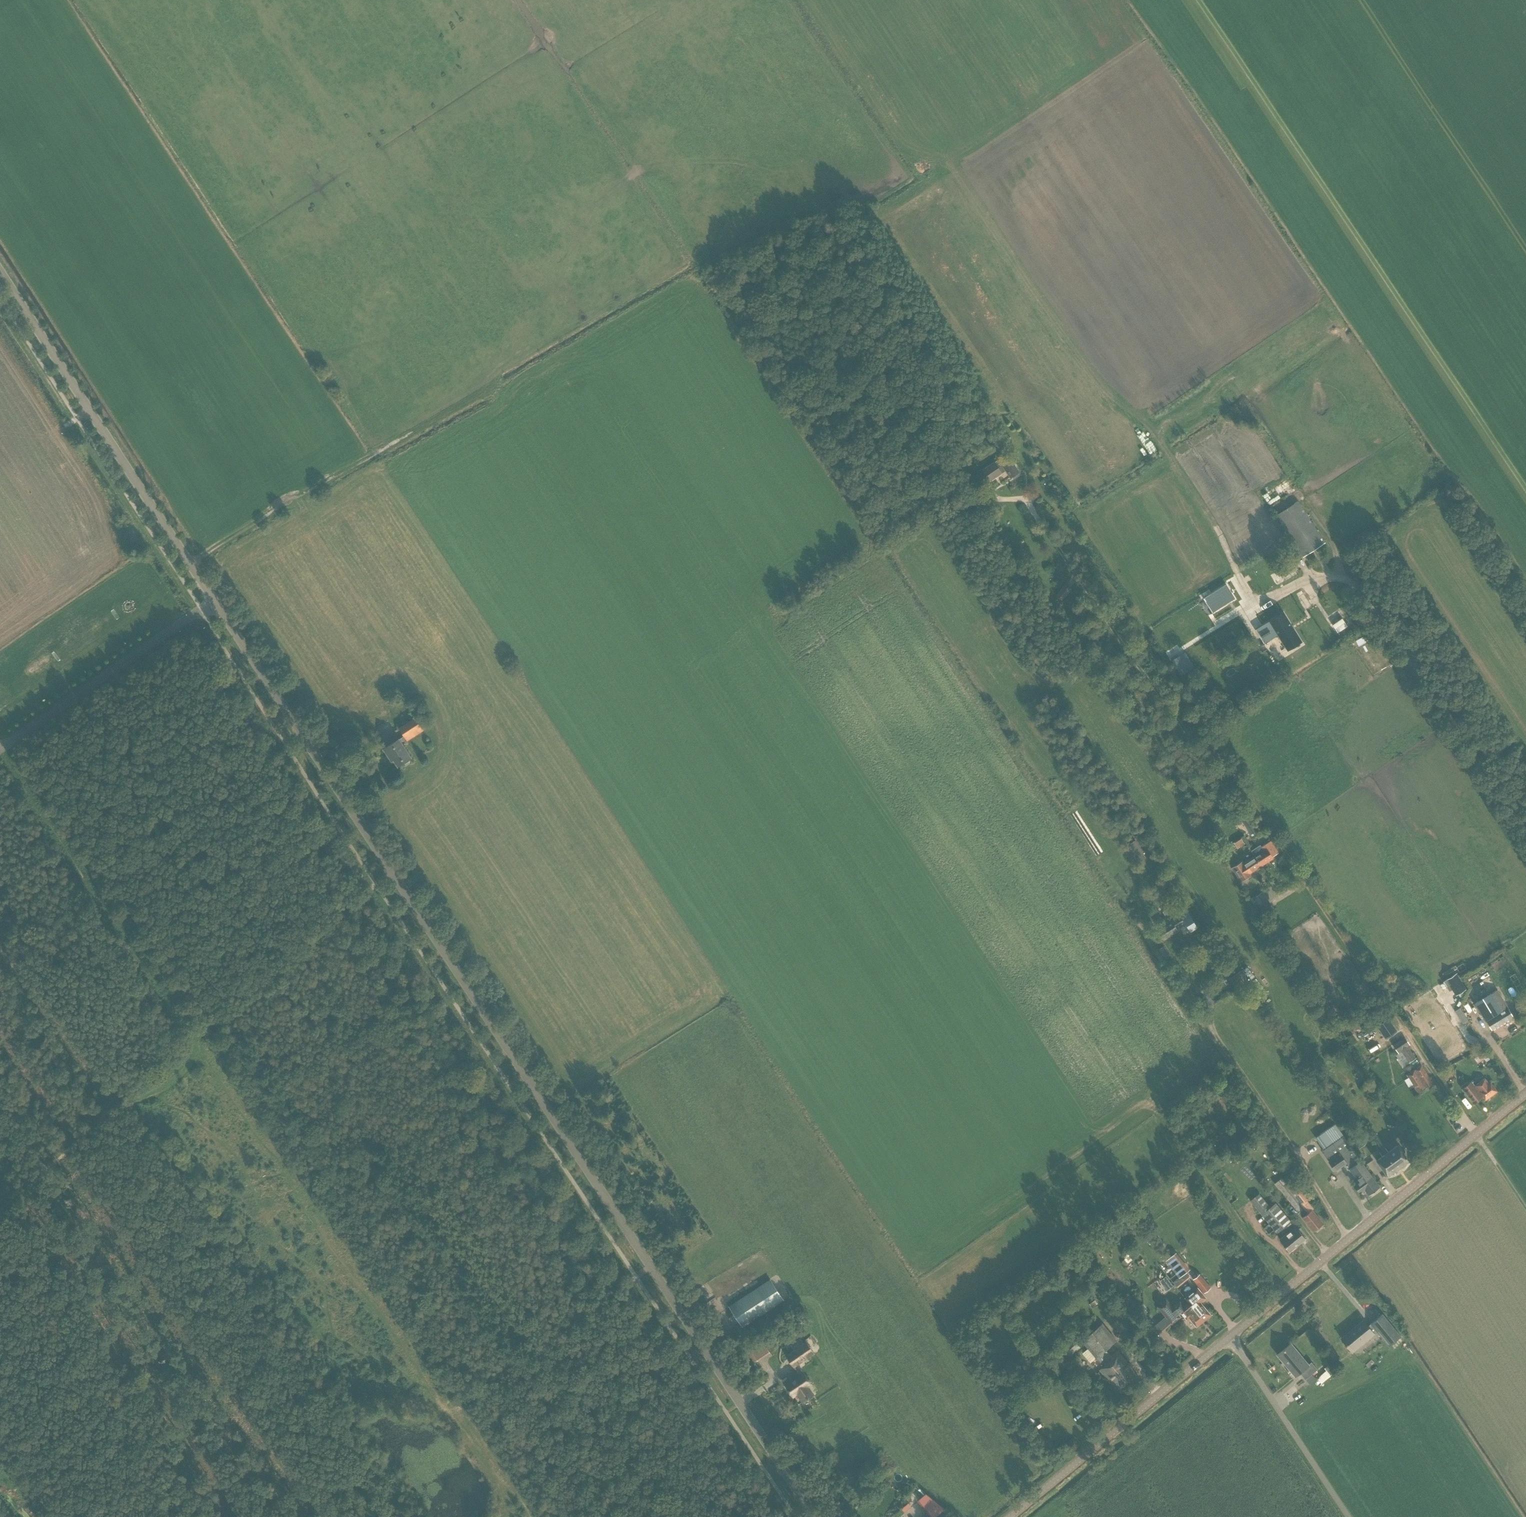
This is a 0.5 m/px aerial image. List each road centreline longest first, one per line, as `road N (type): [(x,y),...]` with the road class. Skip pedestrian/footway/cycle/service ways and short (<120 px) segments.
road 1 (tertiary): [(816,1516),(0,263)]
road 2 (tertiary): [(1014,1516),(1525,1093)]
road 3 (track): [(191,561),(374,452)]

